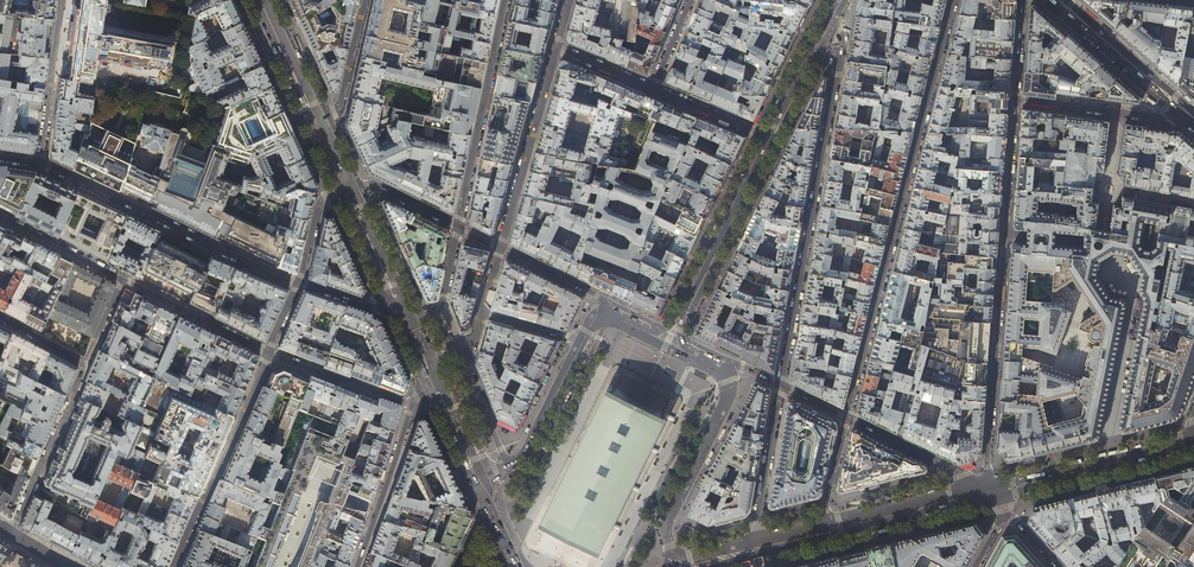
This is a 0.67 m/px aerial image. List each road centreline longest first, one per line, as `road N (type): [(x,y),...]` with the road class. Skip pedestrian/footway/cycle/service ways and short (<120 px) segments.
road 1 (residential): [(953,0),(848,418)]
road 2 (residential): [(987,493),(1015,100)]
road 3 (residential): [(781,385),(842,41),(826,16)]
road 4 (residential): [(39,163),(298,283)]
road 5 (secondary): [(766,136),(681,312),(646,331)]
road 6 (residential): [(173,566),(269,353)]
road 7 (tertiary): [(506,0),(458,227)]
road 8 (primary): [(1193,442),(987,493)]
road 9 (primary): [(667,566),(665,526),(728,399),(727,374)]
road 10 (residential): [(500,246),(556,47)]
road 11 (residential): [(86,364),(12,534)]
road 12 (tertiary): [(1053,0),(1193,121)]
road 13 (residential): [(1015,100),(1193,122)]
road 14 (primary): [(580,340),(517,464),(482,481)]
road 15 (primary): [(818,533),(987,493)]
road 16 (residential): [(412,406),(357,566)]
road 17 (residential): [(756,549),(781,385)]
road 18 (residential): [(63,0),(39,163)]
road 19 (residential): [(269,353),(123,280)]
road 20 (residential): [(987,493),(848,418)]
road 21 (residential): [(412,406),(269,353)]
road 22 (residential): [(625,322),(597,296),(500,246)]
road 23 (primary): [(348,192),(409,320)]
road 24 (residential): [(365,0),(339,109),(315,121)]
road 25 (residential): [(123,280),(0,217)]
road 26 (secondary): [(826,16),(766,136)]
road 27 (primary): [(315,121),(260,0)]
road 28 (residential): [(766,136),(653,88)]
road 29 (residential): [(458,227),(375,185),(348,192)]

